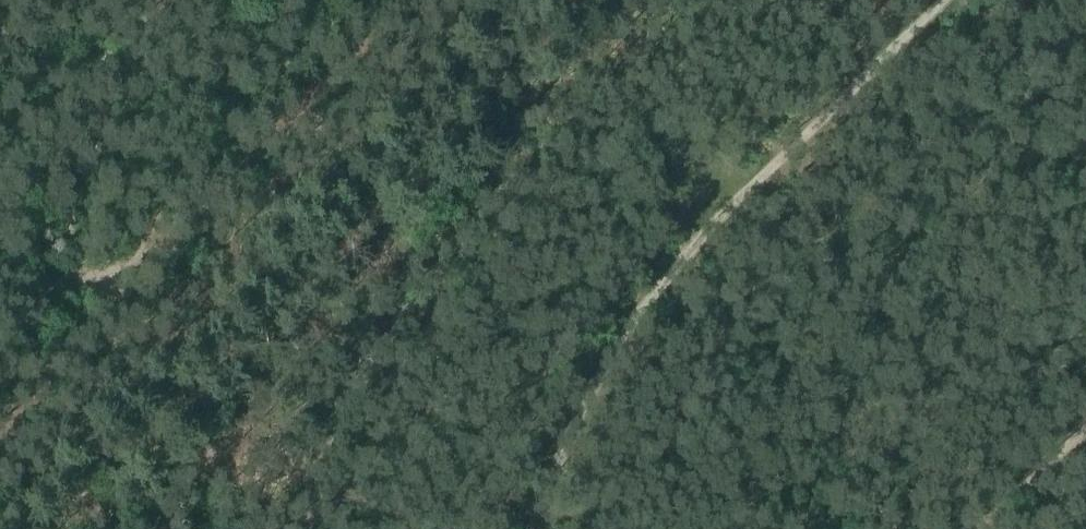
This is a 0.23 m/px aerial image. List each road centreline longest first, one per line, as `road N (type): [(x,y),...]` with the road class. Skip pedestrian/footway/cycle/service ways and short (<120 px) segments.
road 1 (track): [(941,0),(614,346),(552,459),(530,528)]
road 2 (track): [(981,528),(1019,474),(1085,417)]

